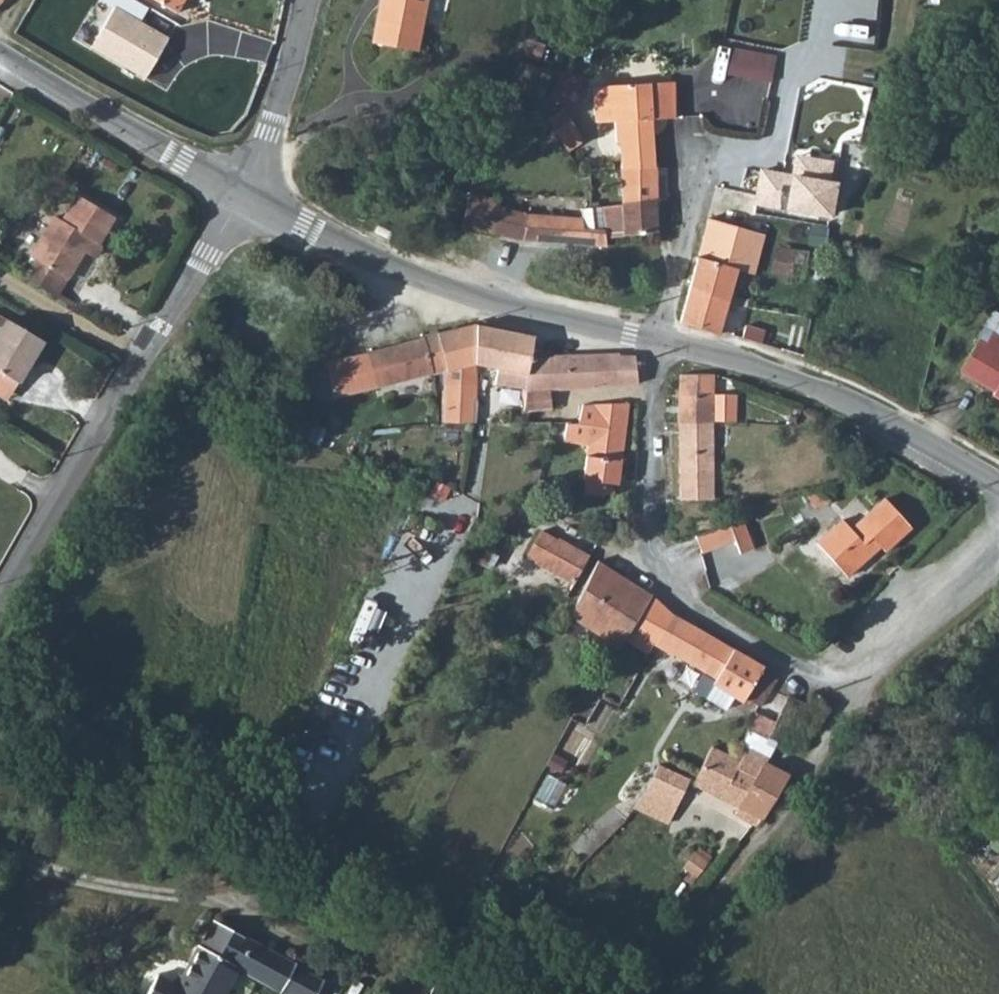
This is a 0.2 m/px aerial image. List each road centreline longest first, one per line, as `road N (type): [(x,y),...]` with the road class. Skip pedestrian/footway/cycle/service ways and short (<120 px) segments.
road 1 (track): [(0,714),(170,761),(593,993)]
road 2 (unclassified): [(242,194),(0,597)]
road 3 (residential): [(661,344),(650,528),(666,582),(726,630),(803,669),(847,675)]
road 4 (tertiary): [(242,194),(430,282),(661,344)]
road 5 (residential): [(828,0),(819,54),(792,71),(777,142),(763,156),(727,155),(702,170),(661,344)]
road 6 (residential): [(847,675),(845,706),(644,993)]
road 7 (tertiary): [(661,344),(836,396),(998,485)]
road 8 (tertiary): [(242,194),(0,55)]
road 9 (unclassified): [(242,194),(289,72),(305,0)]
road 10 (unclassified): [(847,675),(892,656),(998,543)]
road 11 (track): [(819,54),(876,67),(892,62),(900,0)]

